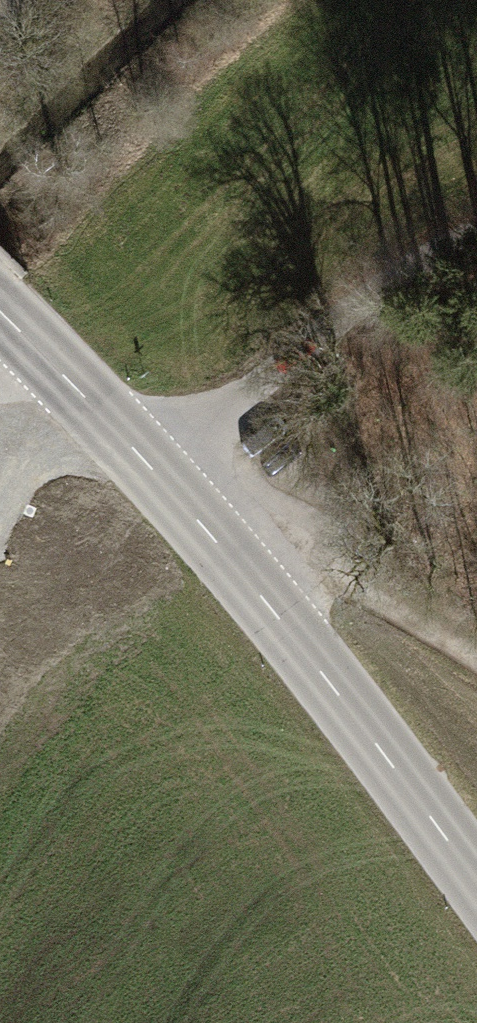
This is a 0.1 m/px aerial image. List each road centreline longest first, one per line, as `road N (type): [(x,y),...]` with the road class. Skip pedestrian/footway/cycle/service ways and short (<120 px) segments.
road 1 (tertiary): [(476,883),(256,589),(0,315)]
road 2 (track): [(476,650),(328,568),(256,589)]
road 3 (track): [(82,397),(0,496)]

